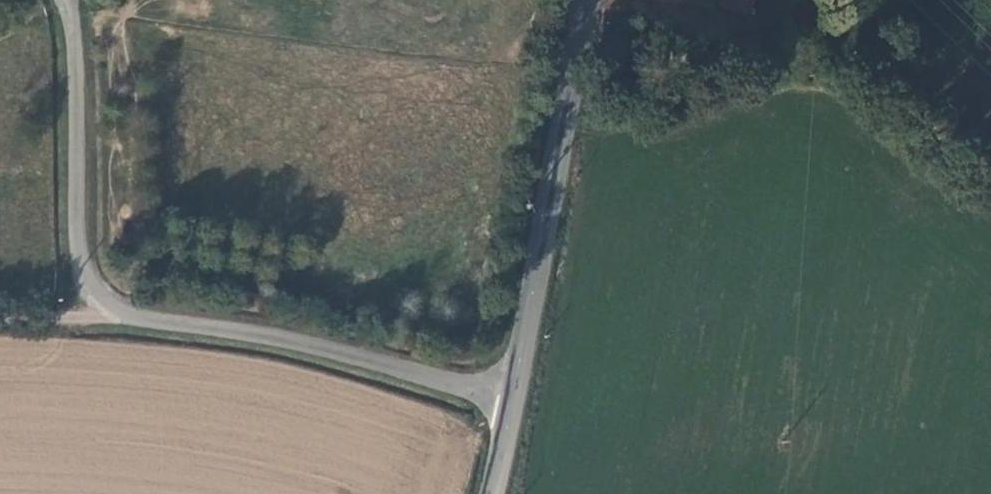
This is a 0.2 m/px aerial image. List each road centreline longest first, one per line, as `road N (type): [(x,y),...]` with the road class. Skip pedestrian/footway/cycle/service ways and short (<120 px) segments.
road 1 (unclassified): [(511,401),(285,338),(126,320),(79,269),(76,54),(67,0)]
road 2 (tertiary): [(587,0),(511,401)]

